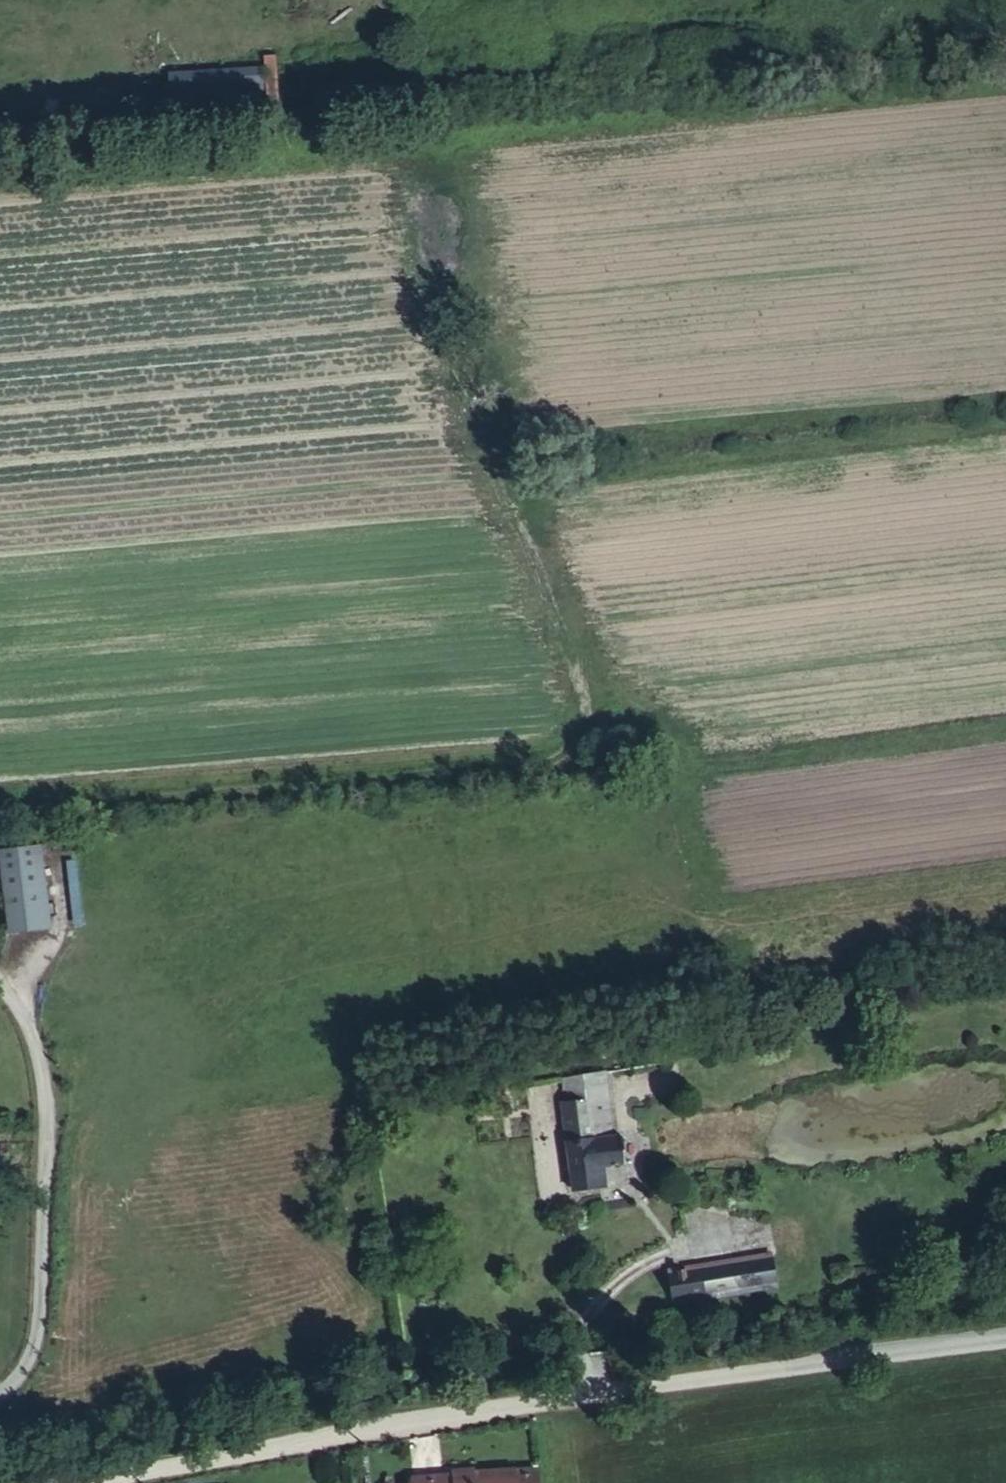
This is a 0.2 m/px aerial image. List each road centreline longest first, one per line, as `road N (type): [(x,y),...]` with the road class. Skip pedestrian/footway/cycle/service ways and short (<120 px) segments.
road 1 (unclassified): [(1005,1342),(491,1408),(104,1482)]

